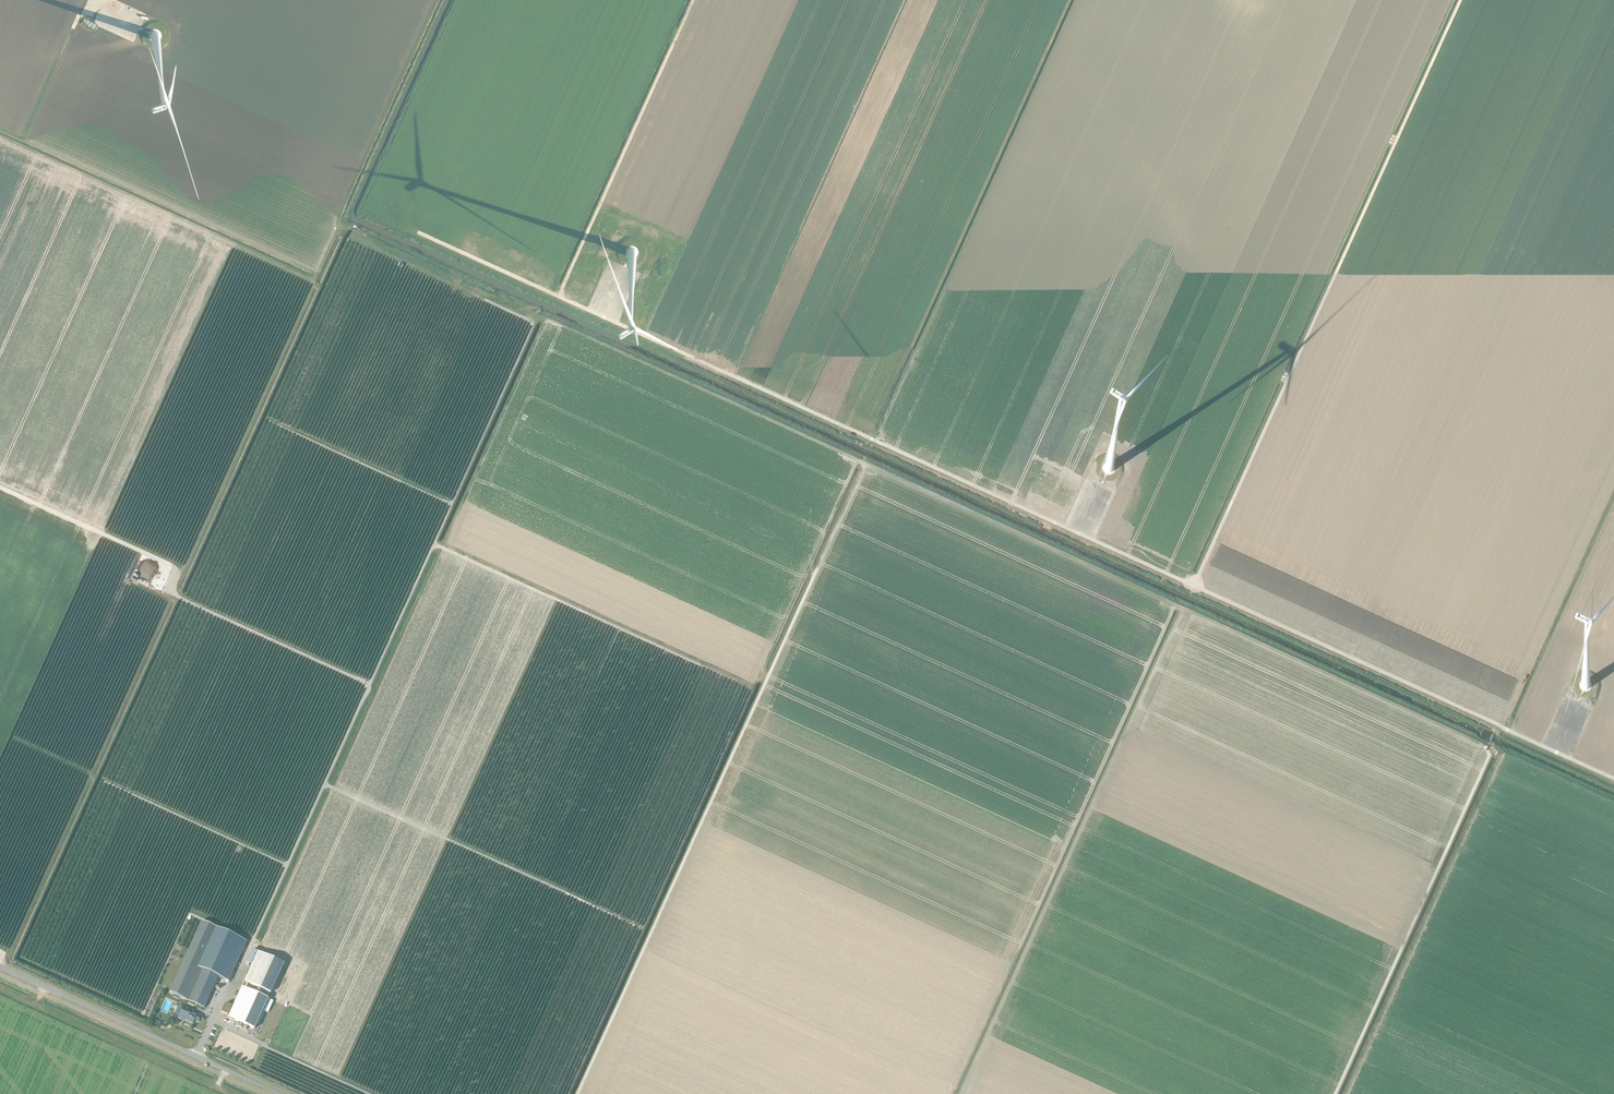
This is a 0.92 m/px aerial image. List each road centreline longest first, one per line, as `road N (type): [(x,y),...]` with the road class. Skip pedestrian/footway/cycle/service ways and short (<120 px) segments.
road 1 (unclassified): [(282,1093),(0,967)]

